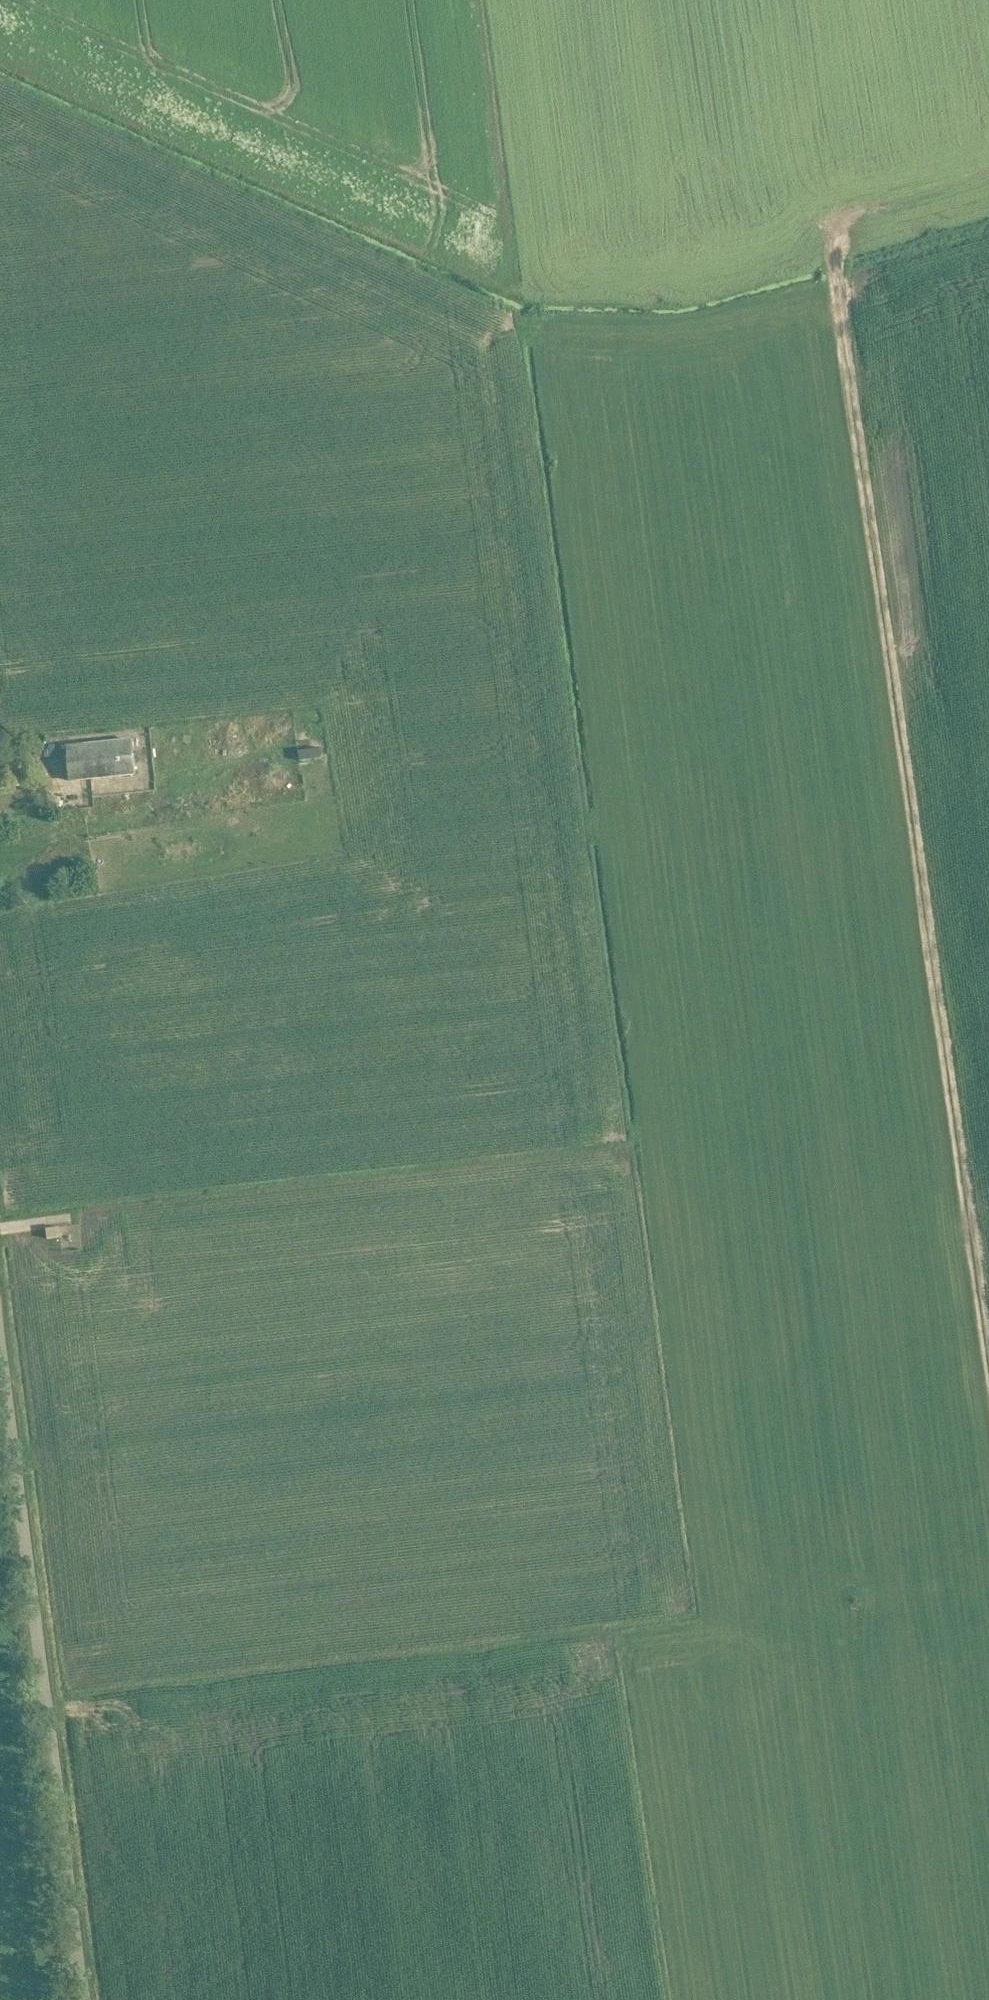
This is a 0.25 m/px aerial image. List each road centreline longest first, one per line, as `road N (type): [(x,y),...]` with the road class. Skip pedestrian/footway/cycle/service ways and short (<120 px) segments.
road 1 (unclassified): [(0,1373),(83,1999)]

